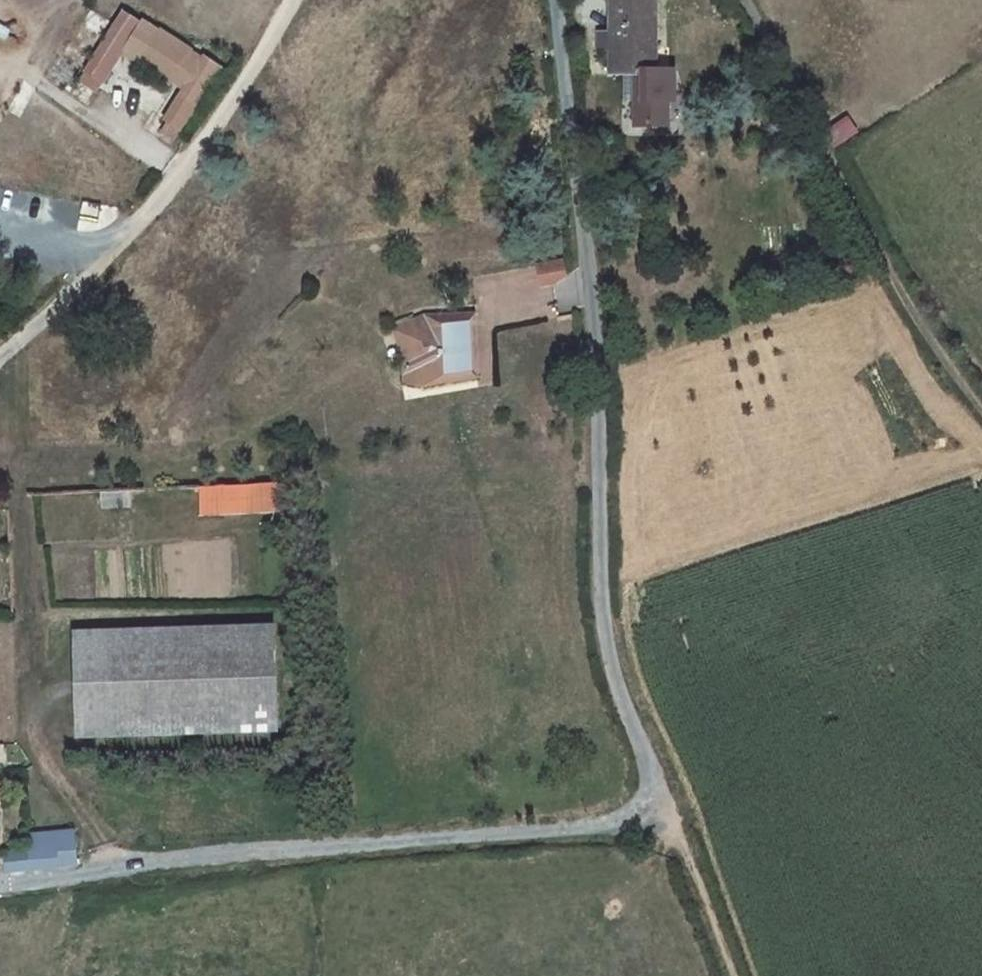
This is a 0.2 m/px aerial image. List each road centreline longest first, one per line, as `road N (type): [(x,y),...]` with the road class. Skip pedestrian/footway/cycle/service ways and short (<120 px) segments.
road 1 (residential): [(556,0),(592,313),(601,637),(650,767),(650,807)]
road 2 (track): [(0,371),(173,196),(303,0)]
road 3 (track): [(749,0),(922,328),(981,410)]
road 4 (track): [(650,807),(690,857),(733,975)]

